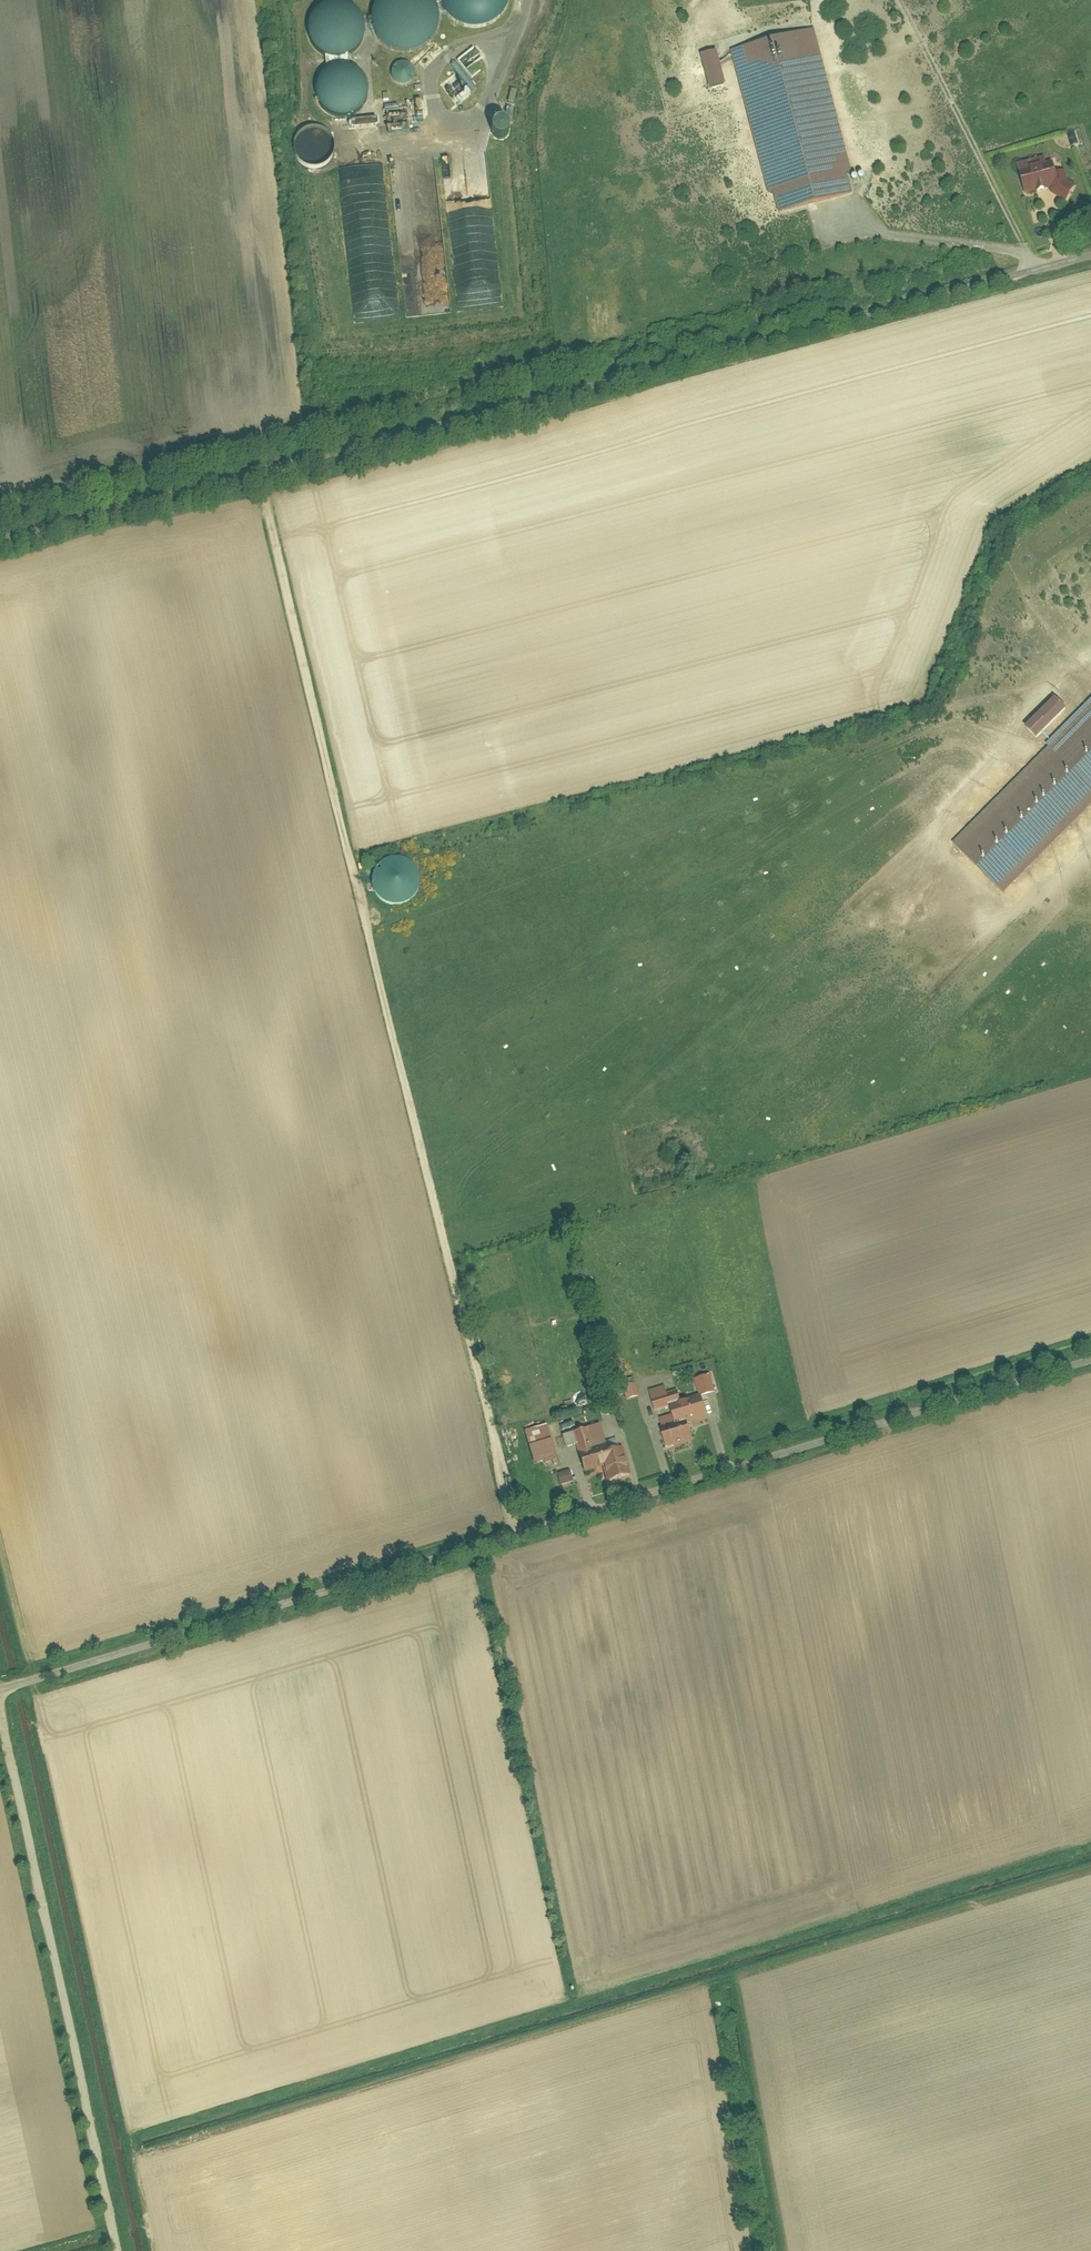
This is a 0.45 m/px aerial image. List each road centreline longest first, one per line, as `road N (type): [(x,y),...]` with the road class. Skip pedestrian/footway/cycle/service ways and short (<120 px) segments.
road 1 (unclassified): [(1090,1354),(0,1692)]
road 2 (unclassified): [(1090,255),(0,543)]
road 3 (track): [(517,1533),(263,530),(258,487),(268,472)]
road 4 (track): [(0,1708),(111,2250)]
road 5 (track): [(899,0),(1035,271)]

